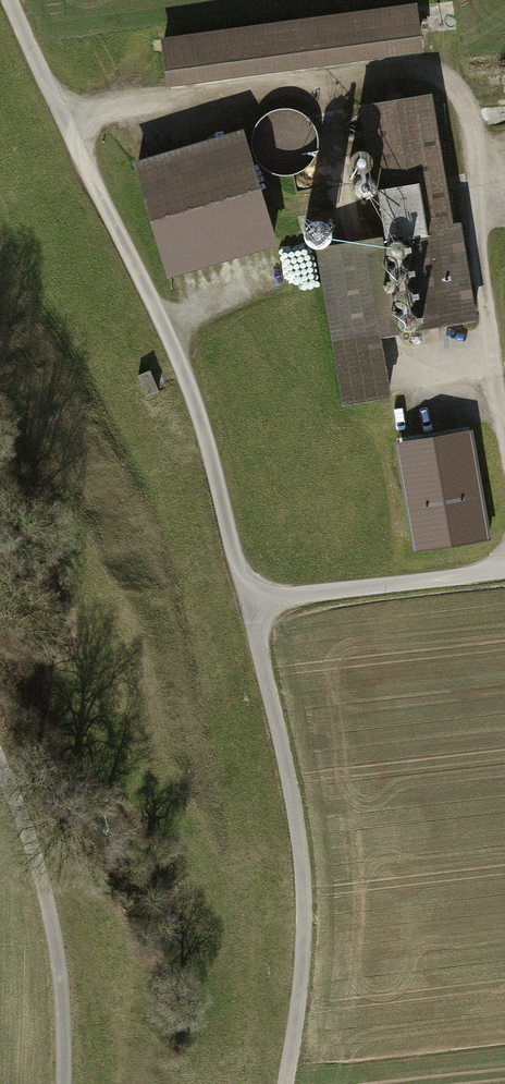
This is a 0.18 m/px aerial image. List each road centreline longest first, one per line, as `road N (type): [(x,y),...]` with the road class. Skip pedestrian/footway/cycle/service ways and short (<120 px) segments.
road 1 (unclassified): [(287,1083),(308,902),(295,804),(152,296),(10,0)]
road 2 (track): [(504,421),(461,108),(425,65),(66,122)]
road 3 (track): [(0,767),(41,885),(60,973),(65,1083)]
road 4 (track): [(243,602),(504,569)]

